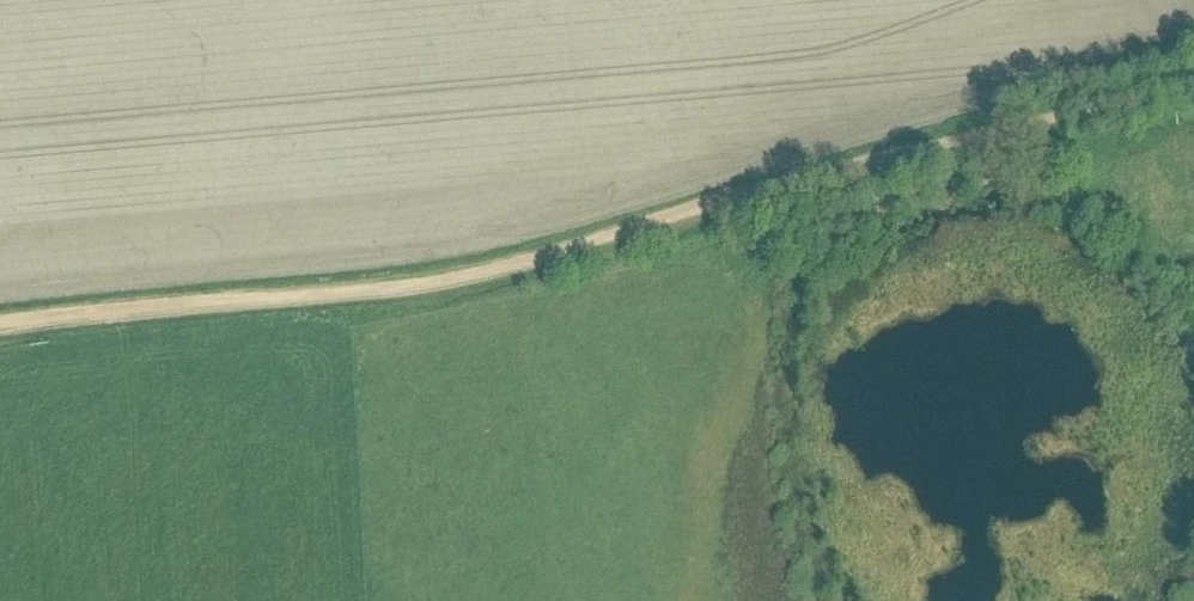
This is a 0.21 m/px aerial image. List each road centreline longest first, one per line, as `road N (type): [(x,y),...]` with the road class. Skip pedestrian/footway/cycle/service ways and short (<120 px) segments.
road 1 (track): [(0,325),(437,283),(1193,82)]

